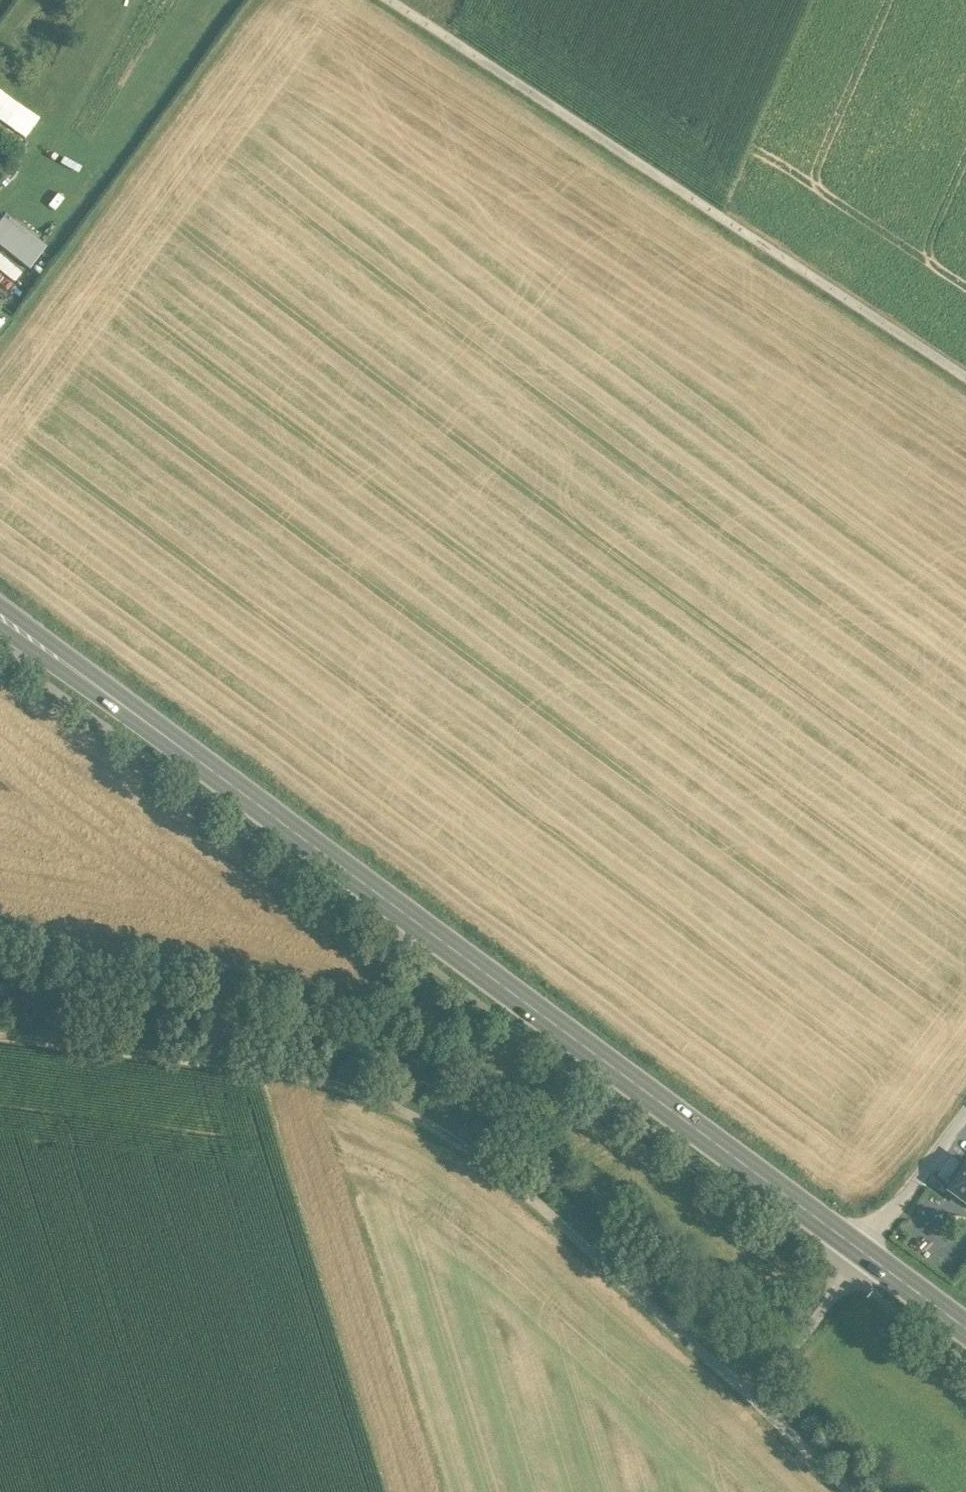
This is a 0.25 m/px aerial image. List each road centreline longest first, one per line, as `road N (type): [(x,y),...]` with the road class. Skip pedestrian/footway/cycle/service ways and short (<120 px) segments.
road 1 (secondary): [(965,1330),(0,622)]
road 2 (track): [(0,1035),(333,1083),(389,1107),(468,1151),(552,1217),(754,1402)]
road 3 (track): [(391,0),(965,375)]
road 4 (track): [(754,1402),(861,1251)]
road 5 (track): [(847,1491),(754,1402)]

